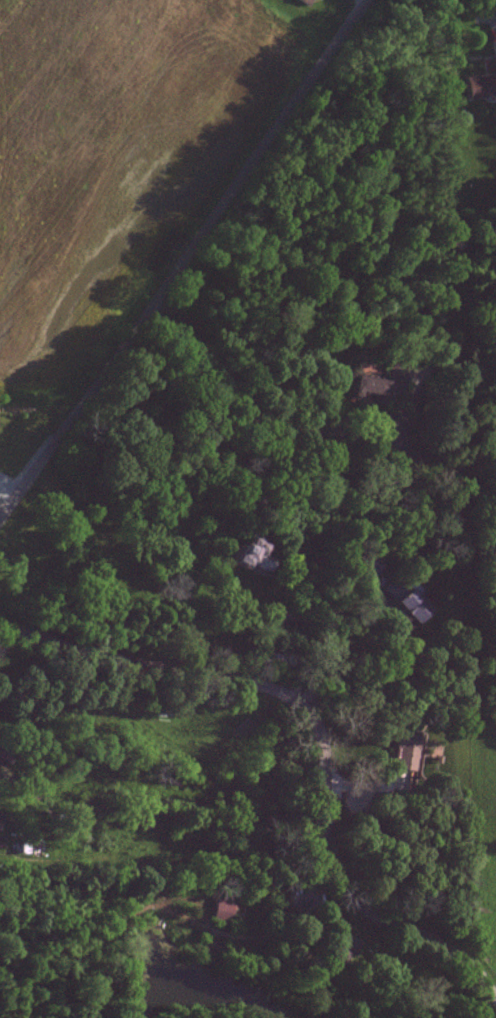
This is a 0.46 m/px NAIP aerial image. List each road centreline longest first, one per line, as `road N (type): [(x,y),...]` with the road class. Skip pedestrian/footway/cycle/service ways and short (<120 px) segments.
road 1 (residential): [(495,998),(458,952),(368,911),(327,874),(326,753),(296,702),(266,686),(126,661),(0,624)]
road 2 (residential): [(0,520),(367,0)]

